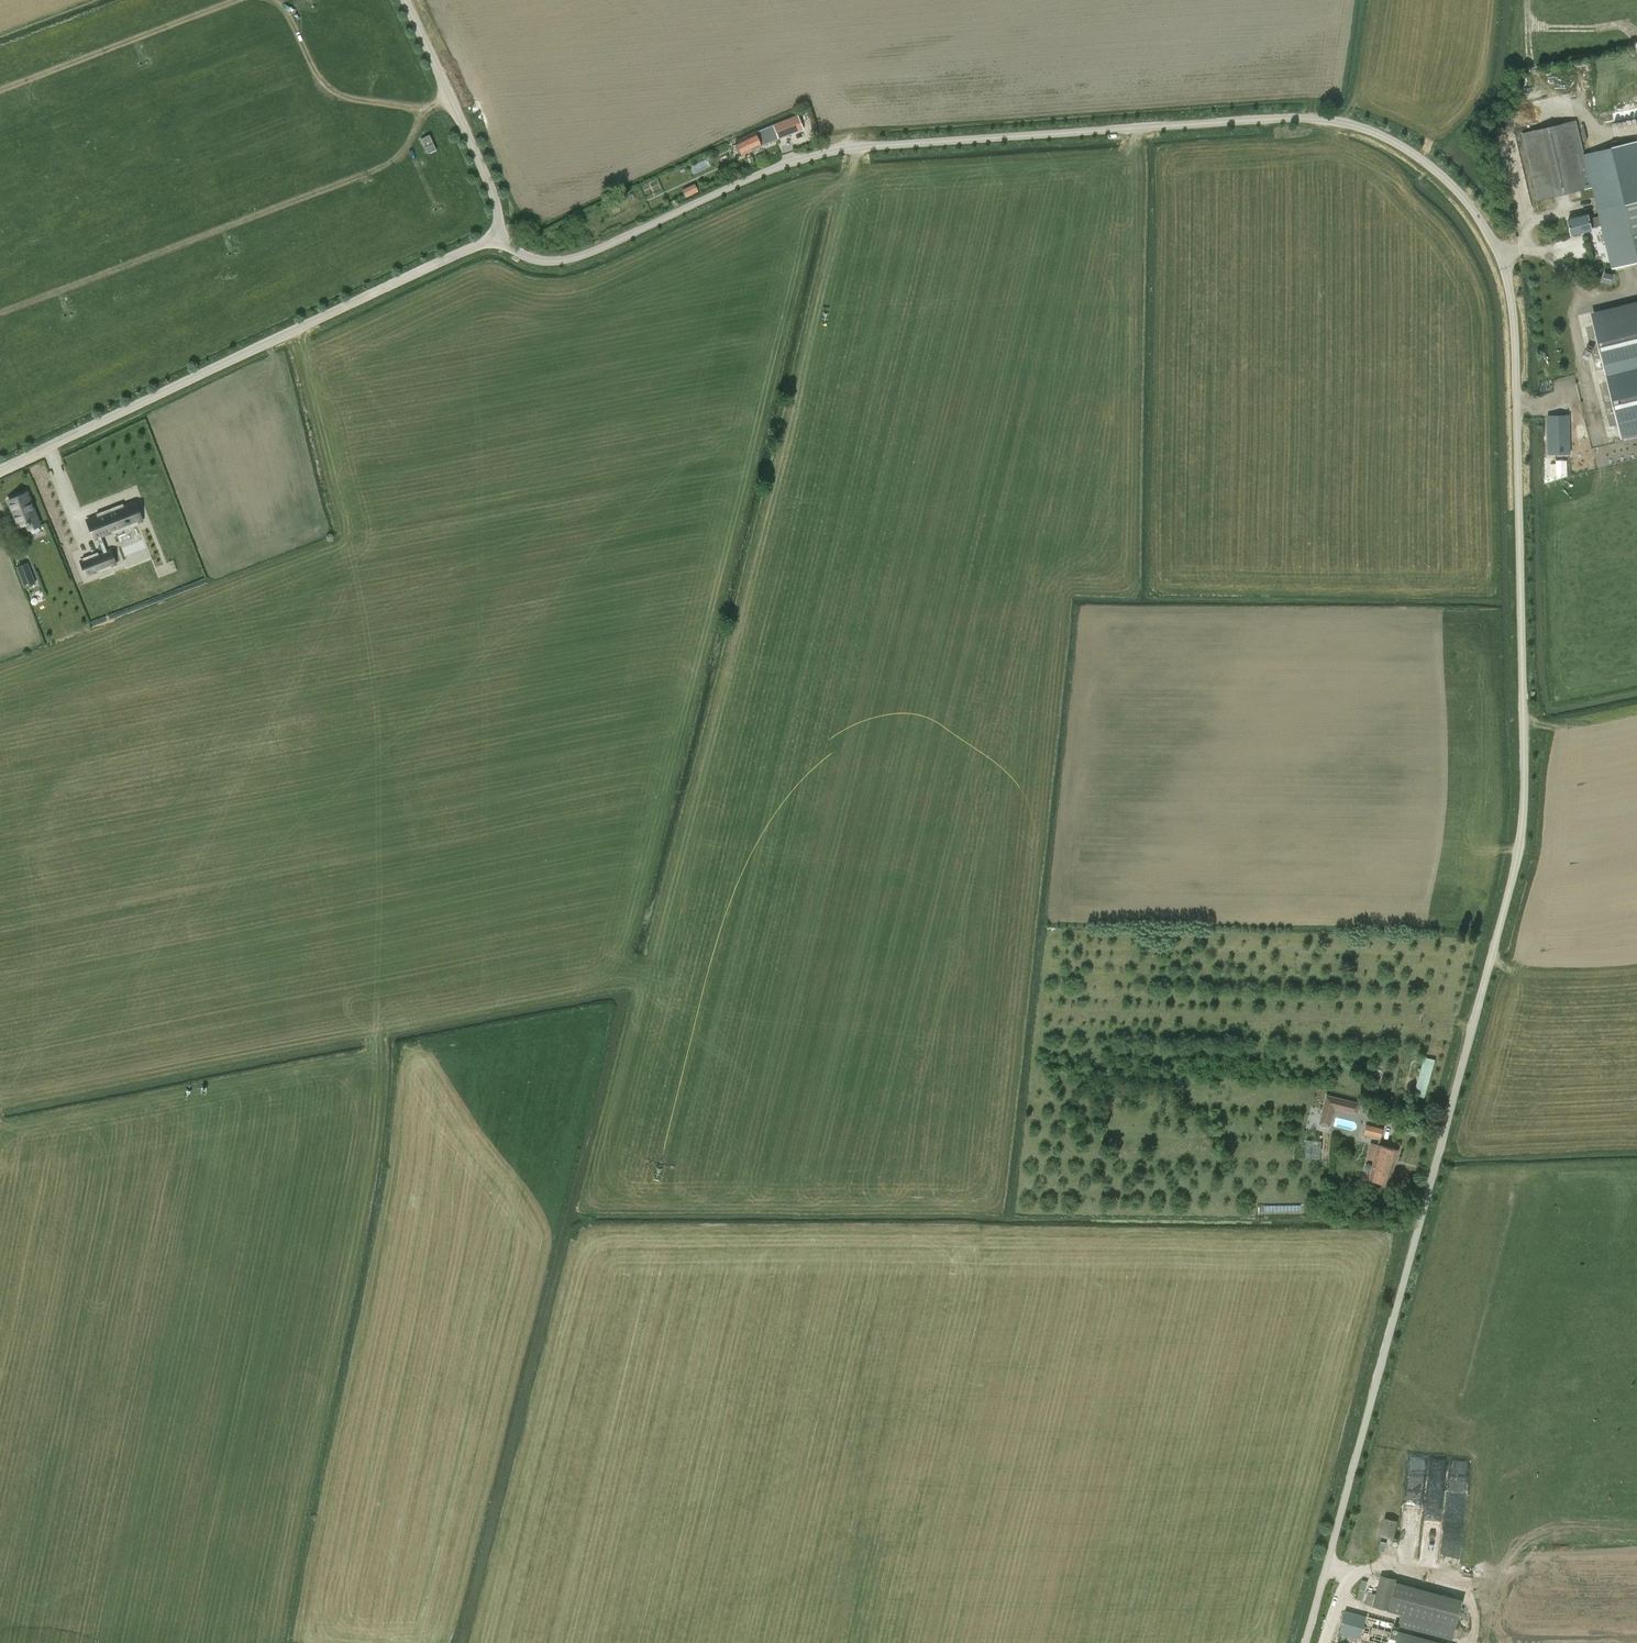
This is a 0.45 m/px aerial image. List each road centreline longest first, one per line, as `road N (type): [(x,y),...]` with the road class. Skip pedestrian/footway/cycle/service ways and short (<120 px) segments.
road 1 (unclassified): [(1306,1642),(1520,851),(1526,706),(1515,336),(1499,248),(1442,174),(1405,148),(1335,121),(1286,119),(860,146),(788,163),(559,261),(517,251),(499,235)]
road 2 (unclassified): [(0,469),(499,235)]
road 3 (unclassified): [(499,235),(493,191),(405,0)]

